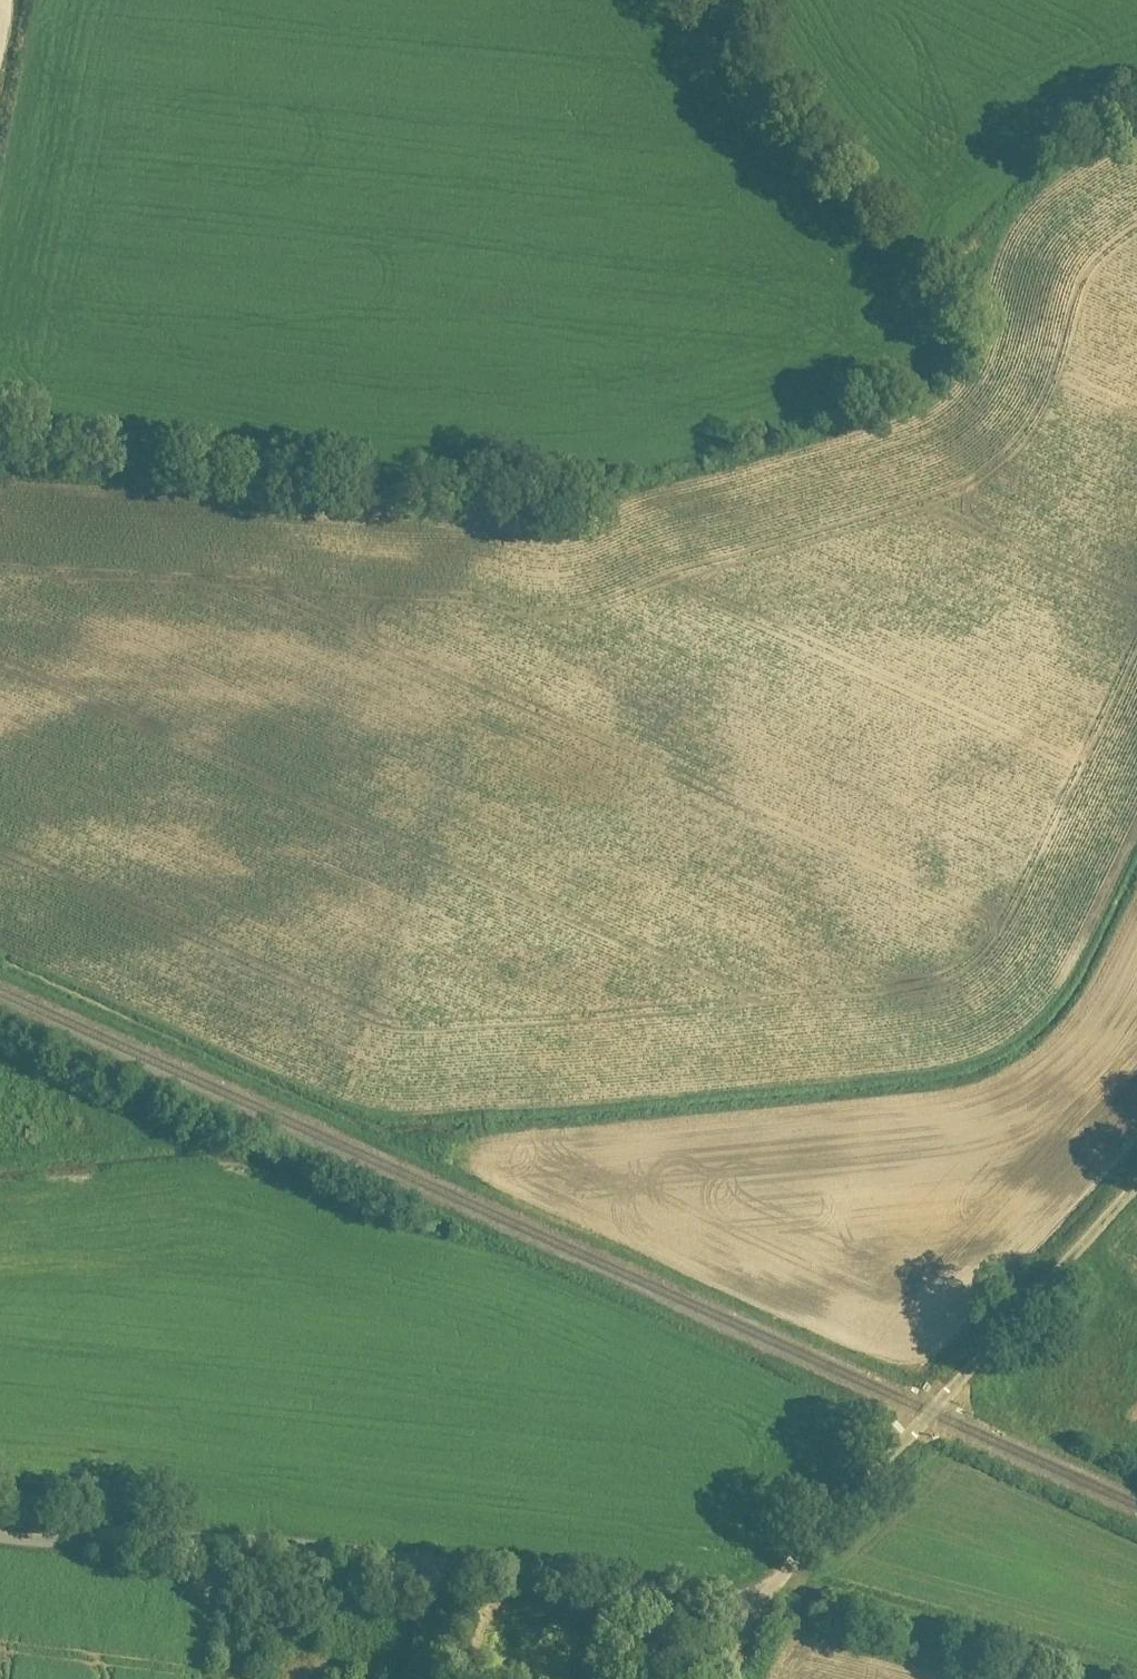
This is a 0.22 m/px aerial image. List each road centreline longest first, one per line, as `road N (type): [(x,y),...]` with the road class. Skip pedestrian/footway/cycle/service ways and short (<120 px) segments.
road 1 (unclassified): [(753,1608),(319,1544),(0,1528)]
road 2 (residential): [(1136,1176),(753,1608)]
road 3 (unclassified): [(1115,1678),(850,1613),(753,1608)]

